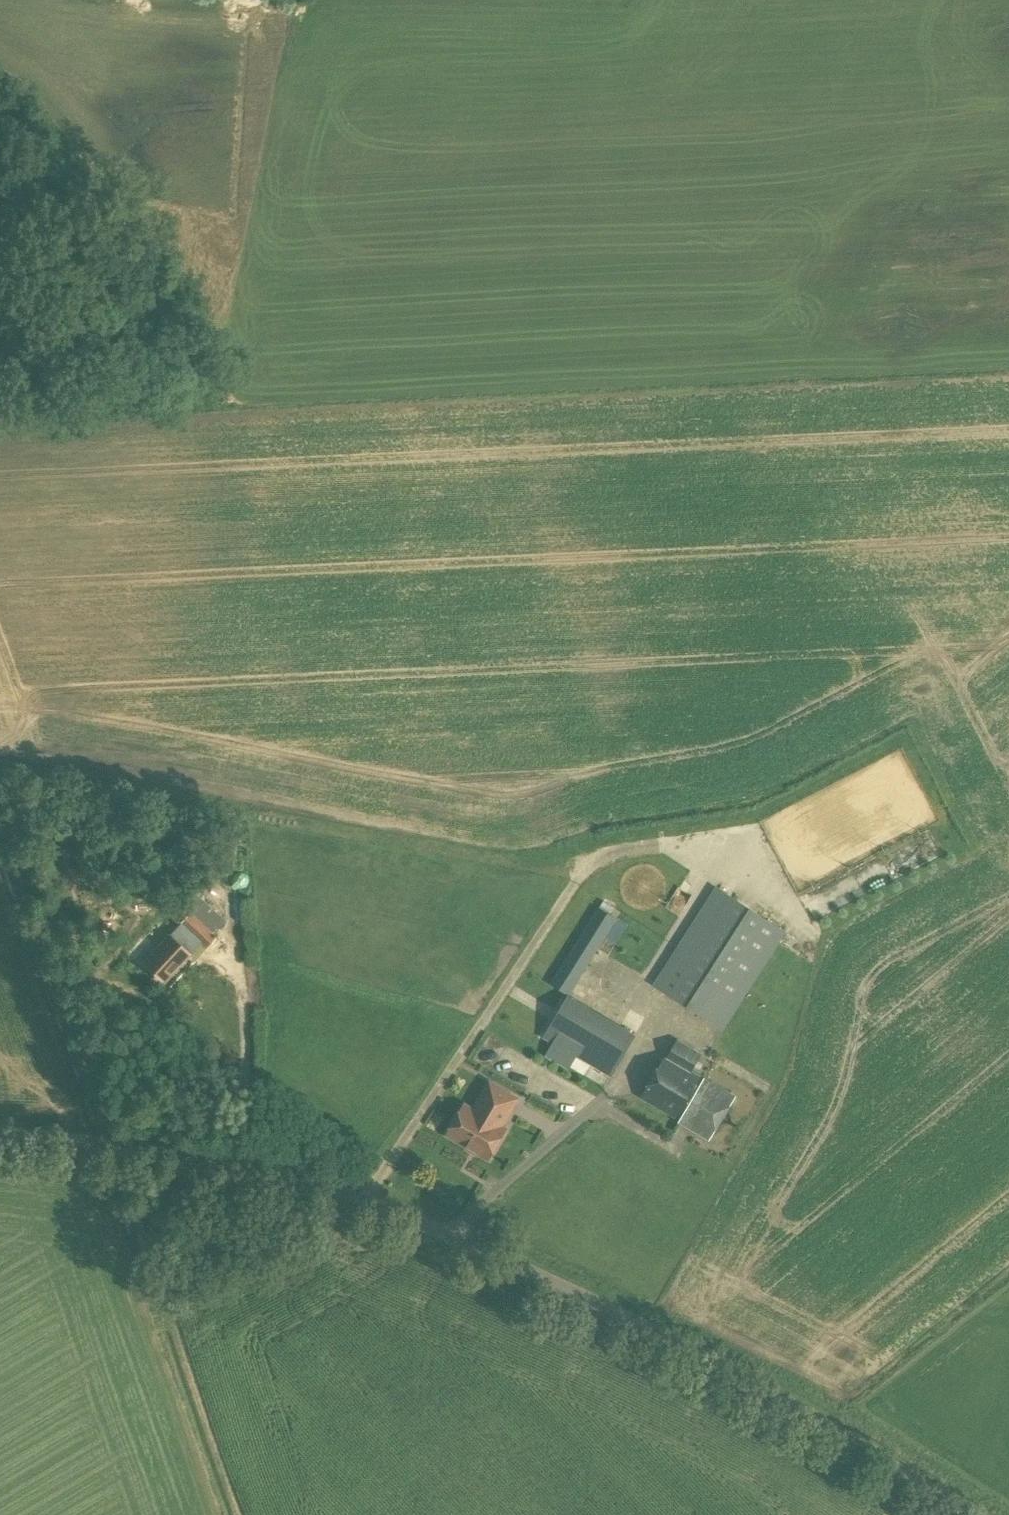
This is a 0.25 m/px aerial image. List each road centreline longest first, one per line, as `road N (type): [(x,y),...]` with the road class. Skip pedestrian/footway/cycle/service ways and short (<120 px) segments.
road 1 (unclassified): [(961,1514),(729,1372),(577,1294),(311,1187),(94,1141),(0,1134)]

